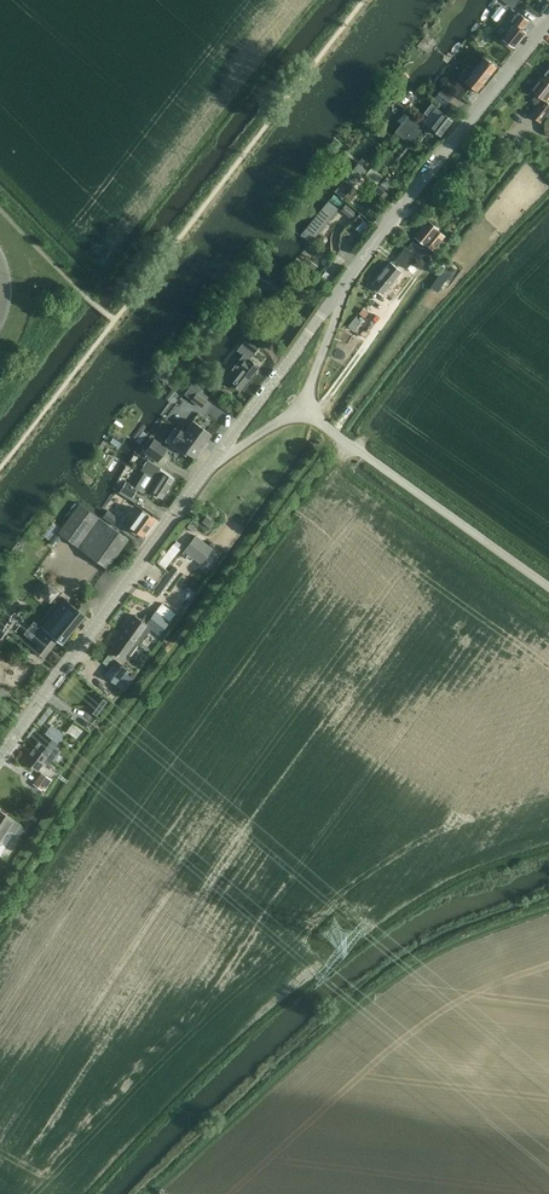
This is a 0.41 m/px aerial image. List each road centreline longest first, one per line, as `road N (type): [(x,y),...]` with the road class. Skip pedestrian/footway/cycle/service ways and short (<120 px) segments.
road 1 (unclassified): [(0,757),(215,460)]
road 2 (unclassified): [(343,286),(548,22)]
road 3 (unclassified): [(548,586),(300,407)]
road 4 (unclassified): [(215,460),(343,286)]
road 5 (unclassified): [(300,407),(343,286)]

